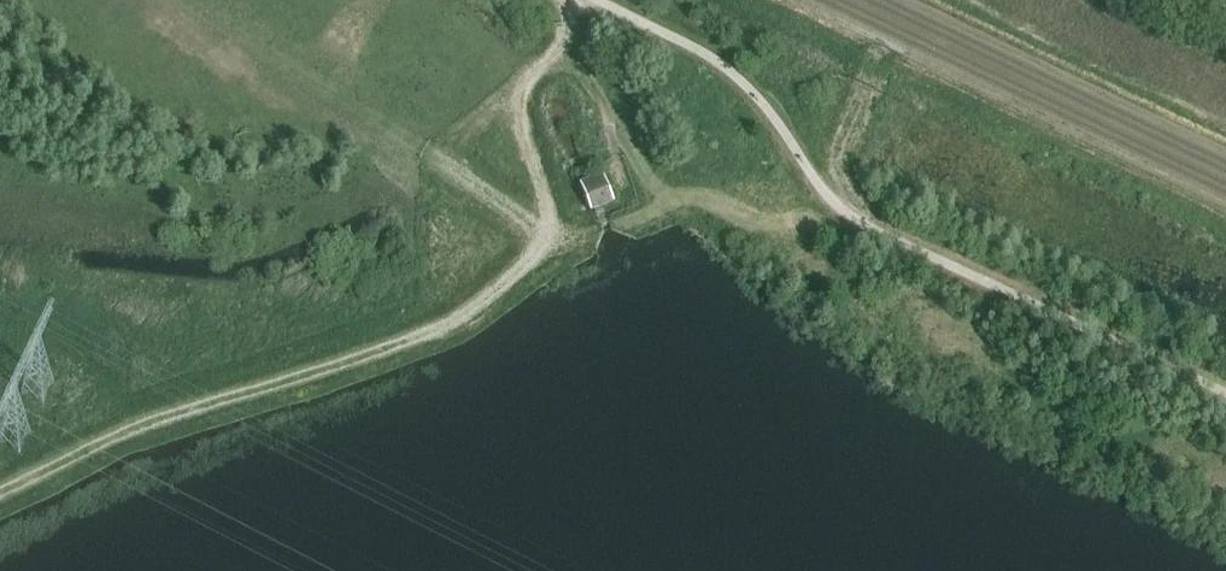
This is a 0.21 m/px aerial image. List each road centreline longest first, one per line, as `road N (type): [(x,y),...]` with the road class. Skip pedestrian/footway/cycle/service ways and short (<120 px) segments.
road 1 (track): [(562,0),(574,42),(524,75),(515,94),(547,199),(547,227),(531,258),(351,359),(133,424),(0,494)]

